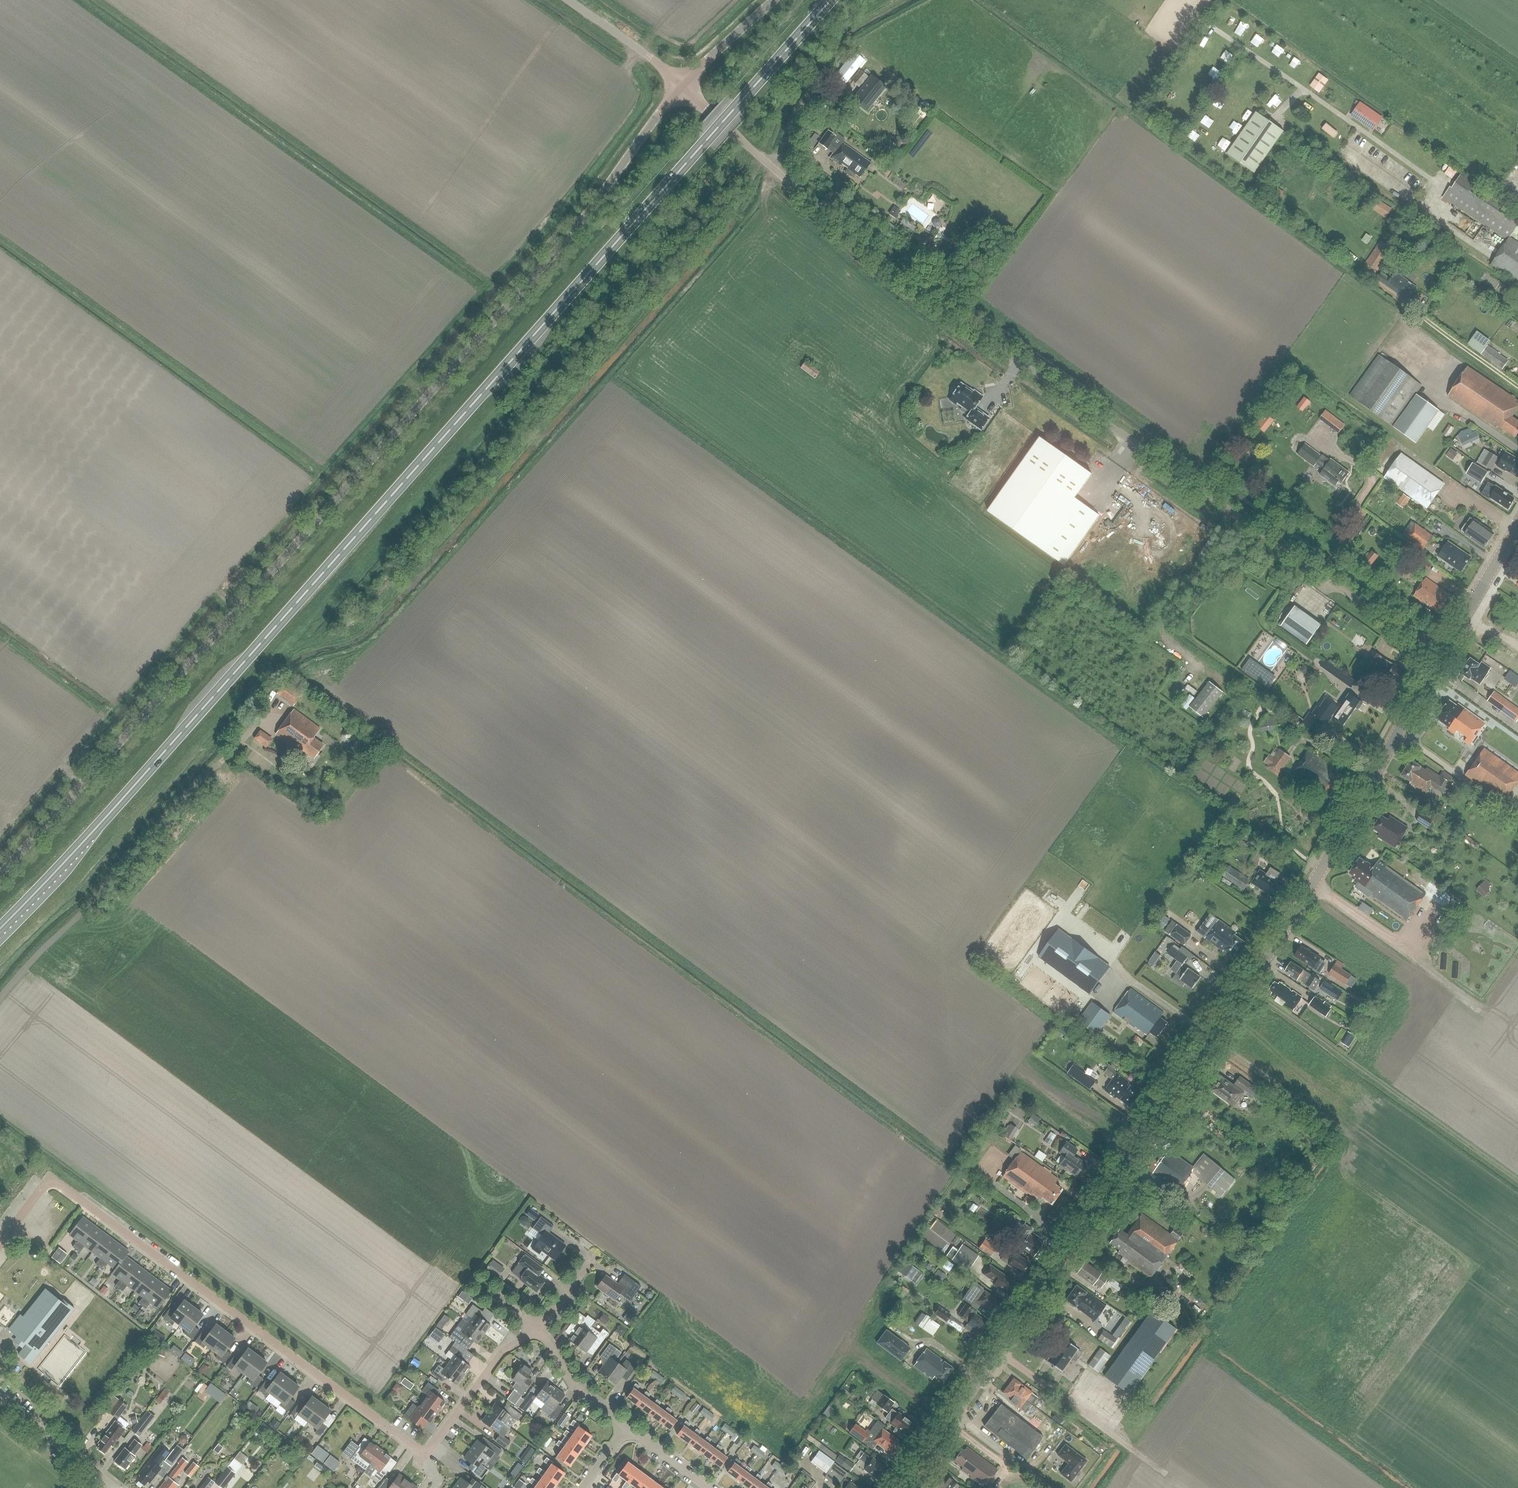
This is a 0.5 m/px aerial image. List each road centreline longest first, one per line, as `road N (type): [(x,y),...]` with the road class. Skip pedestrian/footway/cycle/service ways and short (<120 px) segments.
road 1 (trunk): [(0,930),(830,0)]
road 2 (unclassified): [(0,875),(572,235),(682,84)]
road 3 (unclassified): [(1444,652),(1350,596),(979,335),(862,245),(682,84)]
road 4 (secondary): [(952,1414),(1300,905),(1444,652)]
road 5 (residential): [(0,1244),(50,1178),(412,1449),(433,1447),(503,1352),(534,1327)]
road 6 (track): [(1229,511),(1159,620),(1201,669)]
road 7 (secondary): [(1444,652),(1517,524)]
road 8 (unclassified): [(112,1487),(0,1399)]
road 9 (unclassified): [(682,84),(568,0)]
road 10 (residential): [(628,1426),(575,1386),(534,1327)]
road 11 (track): [(1517,385),(1416,307)]
road 12 (unclassified): [(1053,1487),(952,1414)]
road 13 (unclassified): [(682,84),(772,0)]

